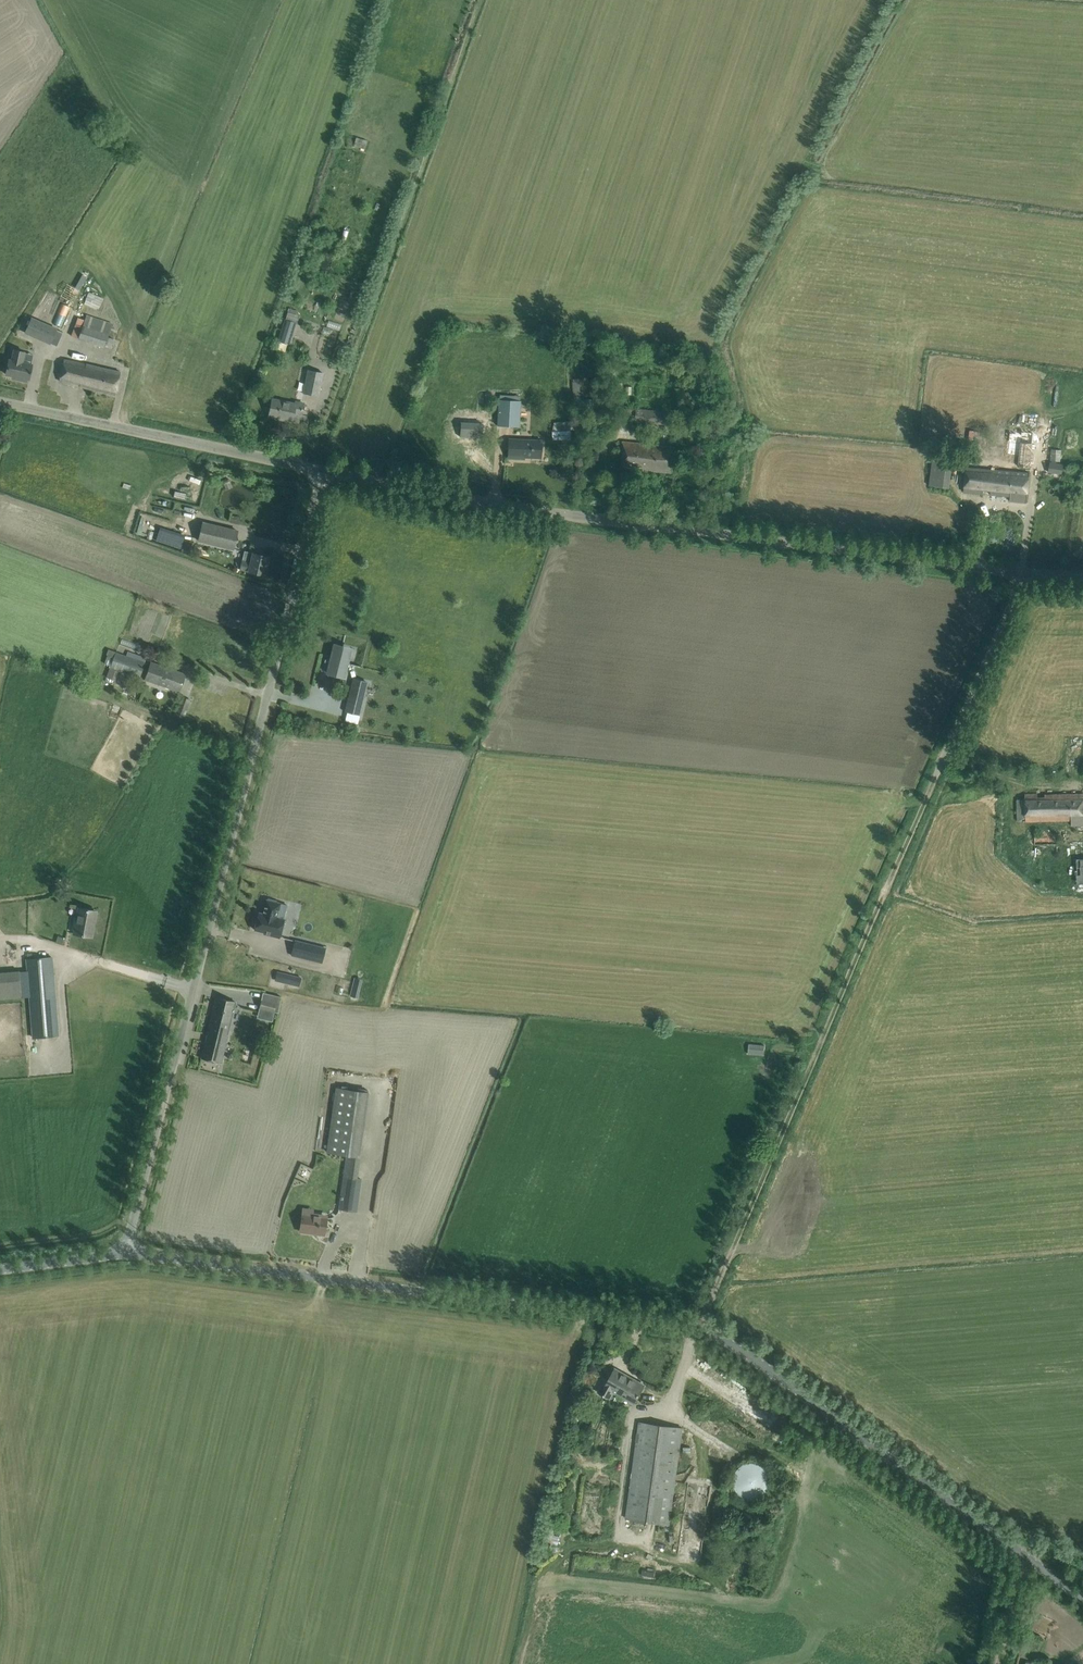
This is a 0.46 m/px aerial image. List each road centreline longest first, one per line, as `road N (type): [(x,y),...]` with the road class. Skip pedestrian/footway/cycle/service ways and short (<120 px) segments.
road 1 (unclassified): [(1082,1600),(715,1335),(671,1323),(126,1251)]
road 2 (unclassified): [(1020,575),(417,497),(313,475)]
road 3 (track): [(698,1329),(941,761)]
road 4 (unclassified): [(126,1251),(245,744)]
road 5 (unclassified): [(313,475),(0,405)]
road 6 (unclassified): [(245,744),(313,475)]
road 7 (unclassified): [(245,744),(15,666)]
road 8 (unclassified): [(941,761),(1020,575)]
road 9 (track): [(1082,1559),(1024,1555),(998,1663)]
road 10 (unclassified): [(126,1251),(0,1269)]

